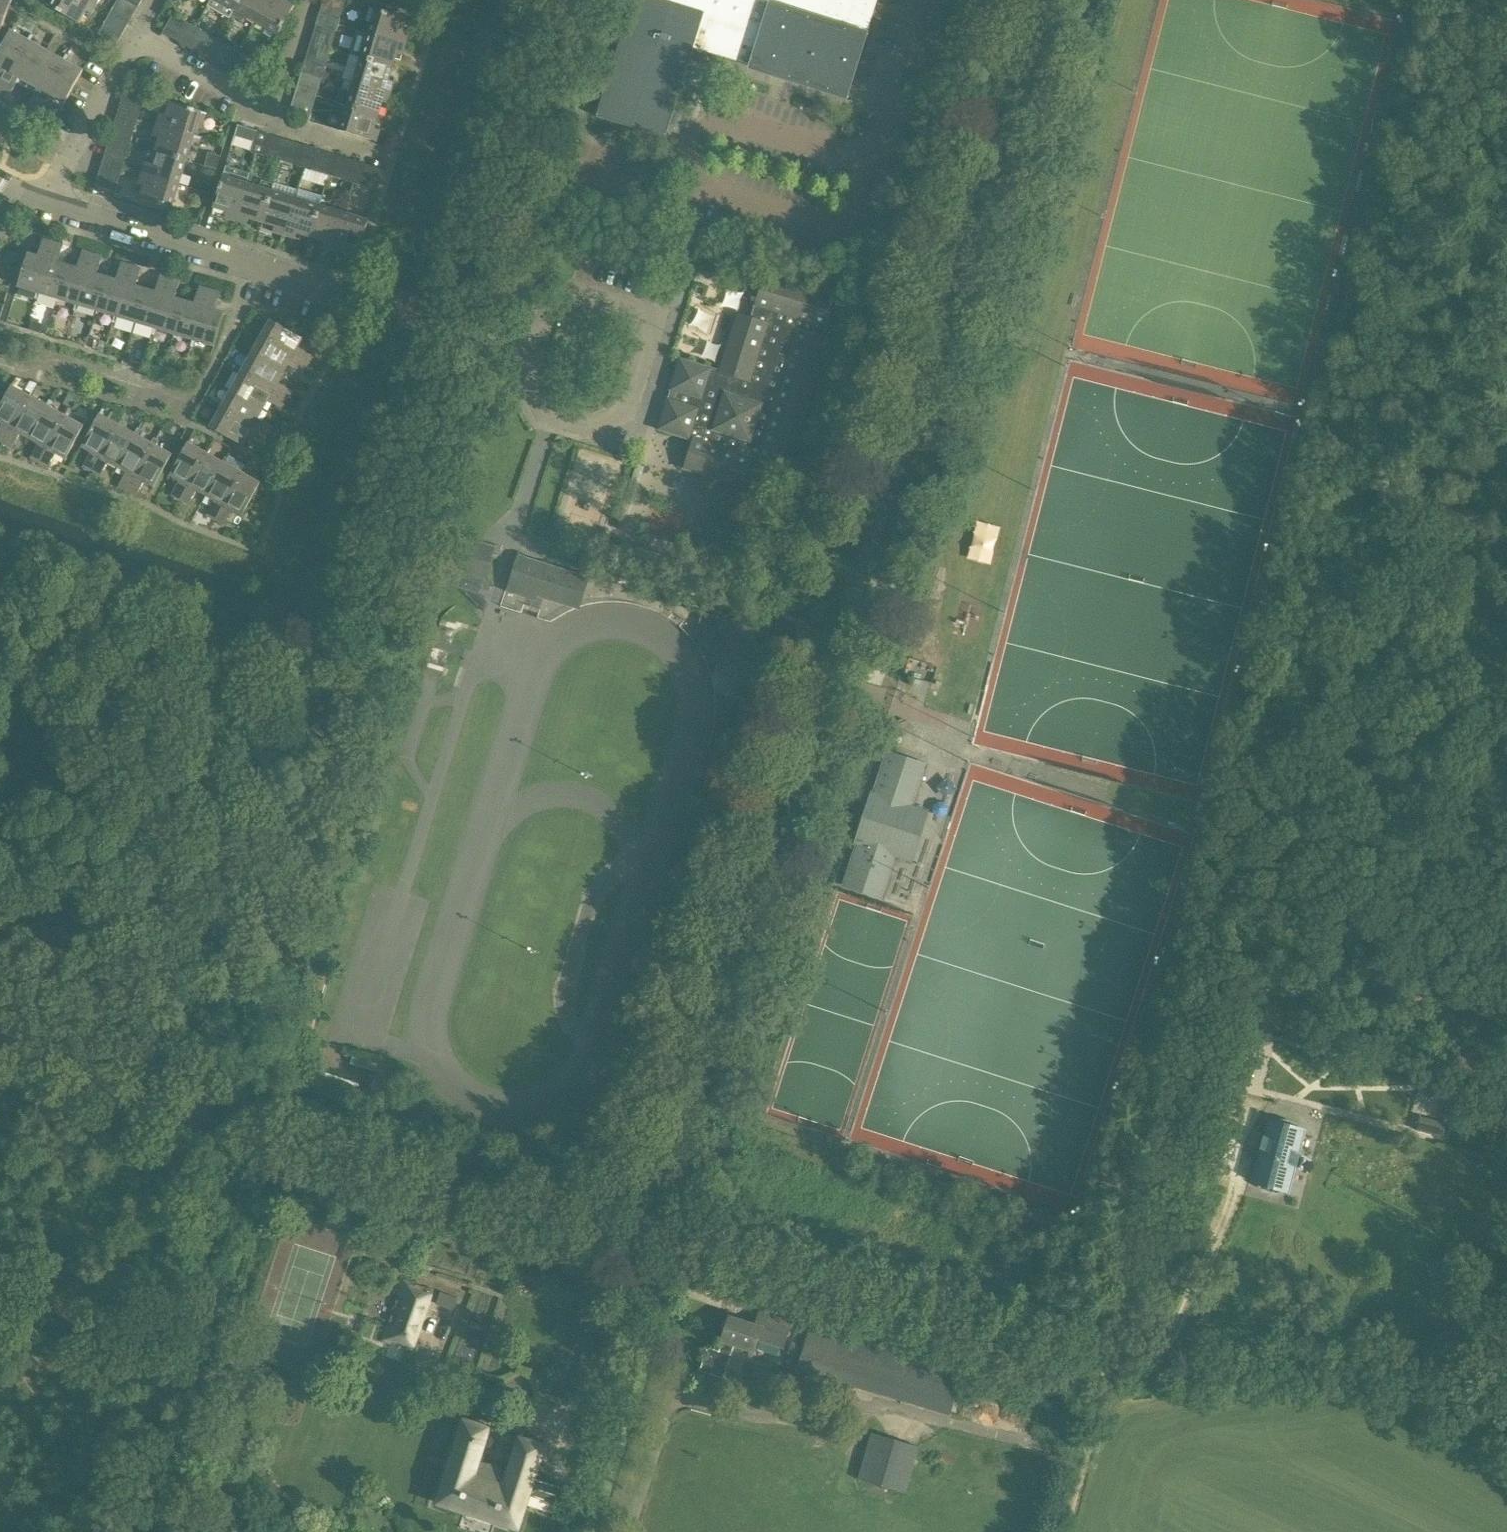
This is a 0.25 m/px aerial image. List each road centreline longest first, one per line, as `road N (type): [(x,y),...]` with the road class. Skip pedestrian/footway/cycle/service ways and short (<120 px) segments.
road 1 (unclassified): [(665,1417),(674,1360),(652,1234),(814,758),(1050,0)]
road 2 (residential): [(532,347),(50,207)]
road 3 (residential): [(50,207),(139,38)]
road 4 (residential): [(276,122),(257,103),(139,38)]
road 5 (residential): [(276,122),(311,0)]
road 6 (track): [(631,1531),(665,1417)]

